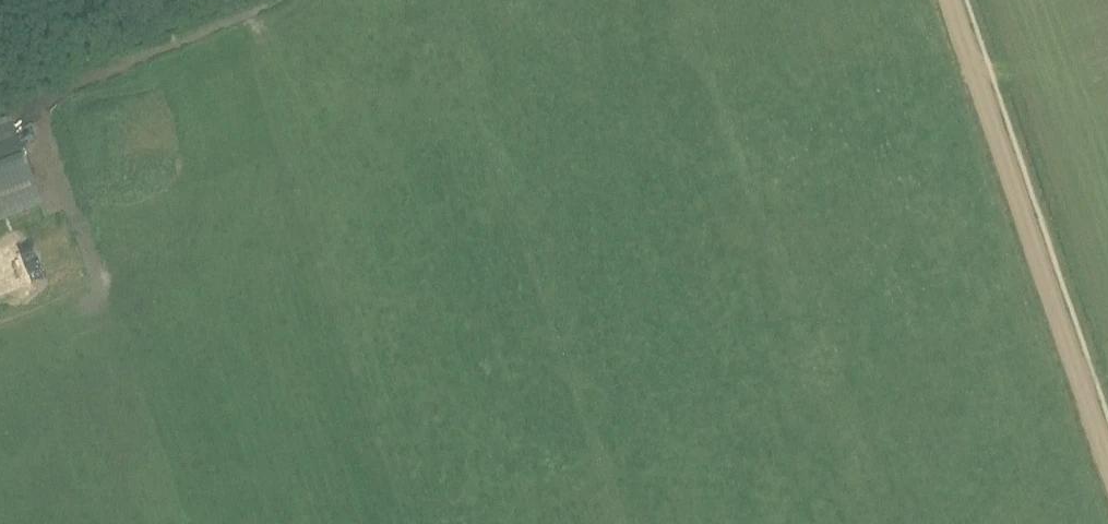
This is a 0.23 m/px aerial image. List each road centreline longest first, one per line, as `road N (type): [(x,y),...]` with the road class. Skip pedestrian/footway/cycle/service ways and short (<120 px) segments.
road 1 (track): [(952,0),(1107,458)]

